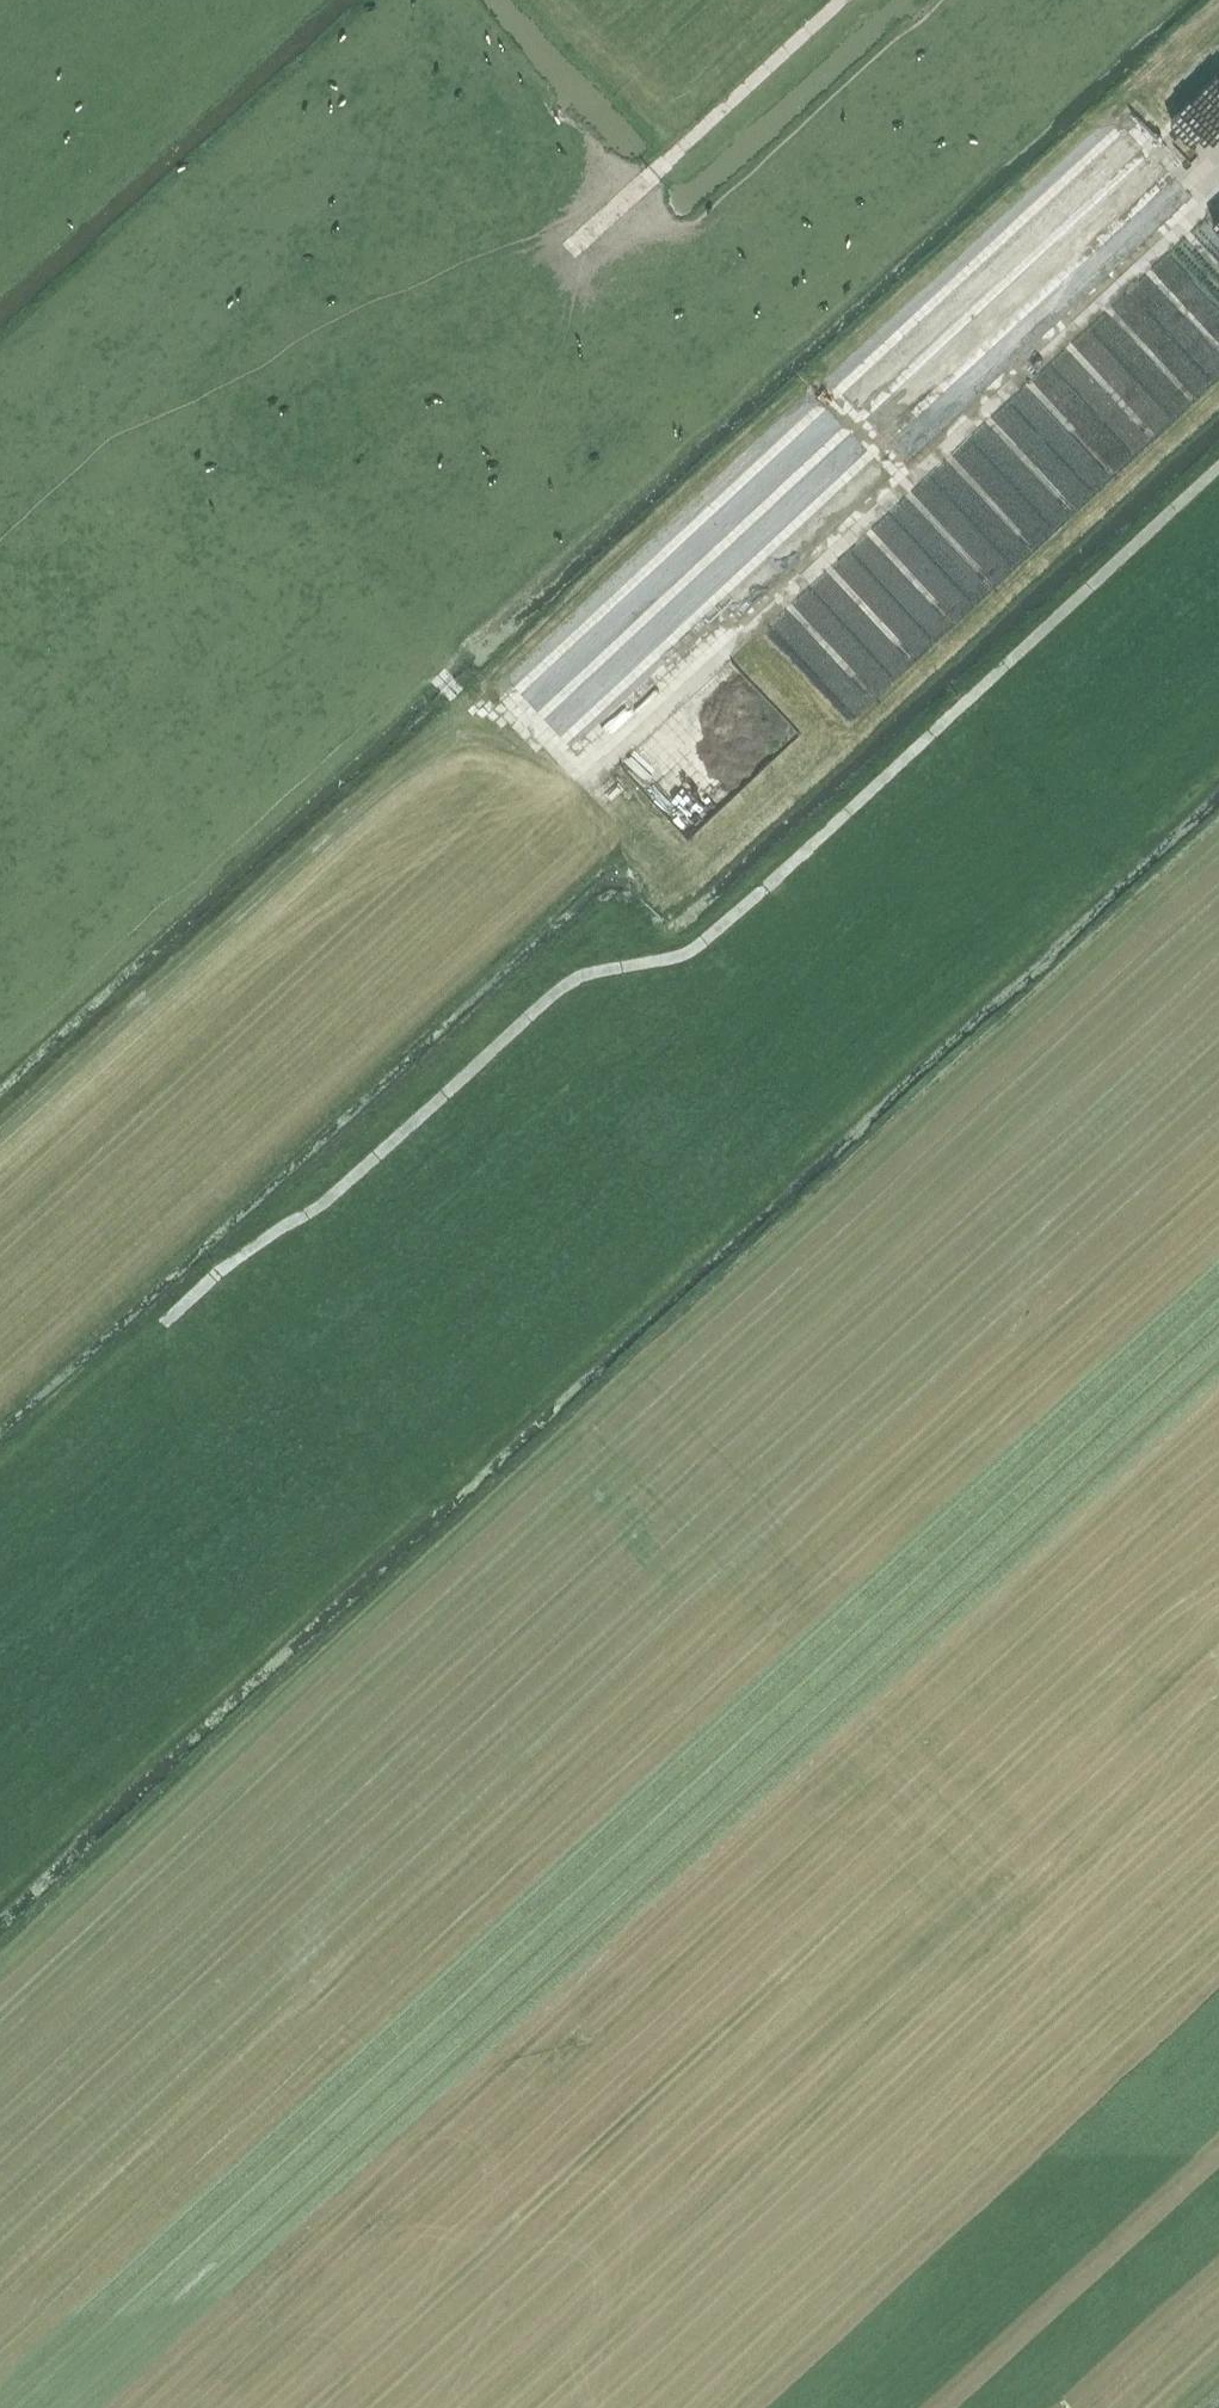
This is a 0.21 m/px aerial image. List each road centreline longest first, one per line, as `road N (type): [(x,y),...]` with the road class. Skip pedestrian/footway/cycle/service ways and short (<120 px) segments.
road 1 (track): [(0,1476),(240,1259),(317,1212),(567,982),(695,949),(741,913),(1218,475)]

